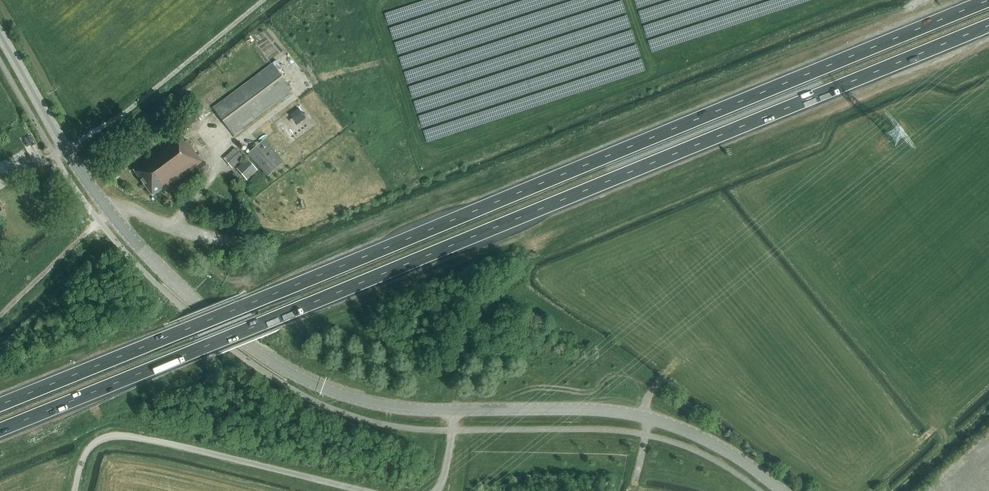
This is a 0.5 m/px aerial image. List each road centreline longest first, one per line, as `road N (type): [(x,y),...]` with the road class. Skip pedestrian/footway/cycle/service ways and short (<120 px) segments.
road 1 (trunk): [(988,0),(0,405)]
road 2 (trunk): [(0,430),(988,26)]
road 3 (tertiary): [(294,375),(201,307),(133,240),(67,150),(0,35)]
road 4 (tertiary): [(455,410),(582,409),(650,418),(722,448),(782,490)]
road 5 (unclassified): [(75,490),(89,450),(116,436),(361,490)]
road 6 (tertiary): [(294,375),(357,399),(455,410)]

